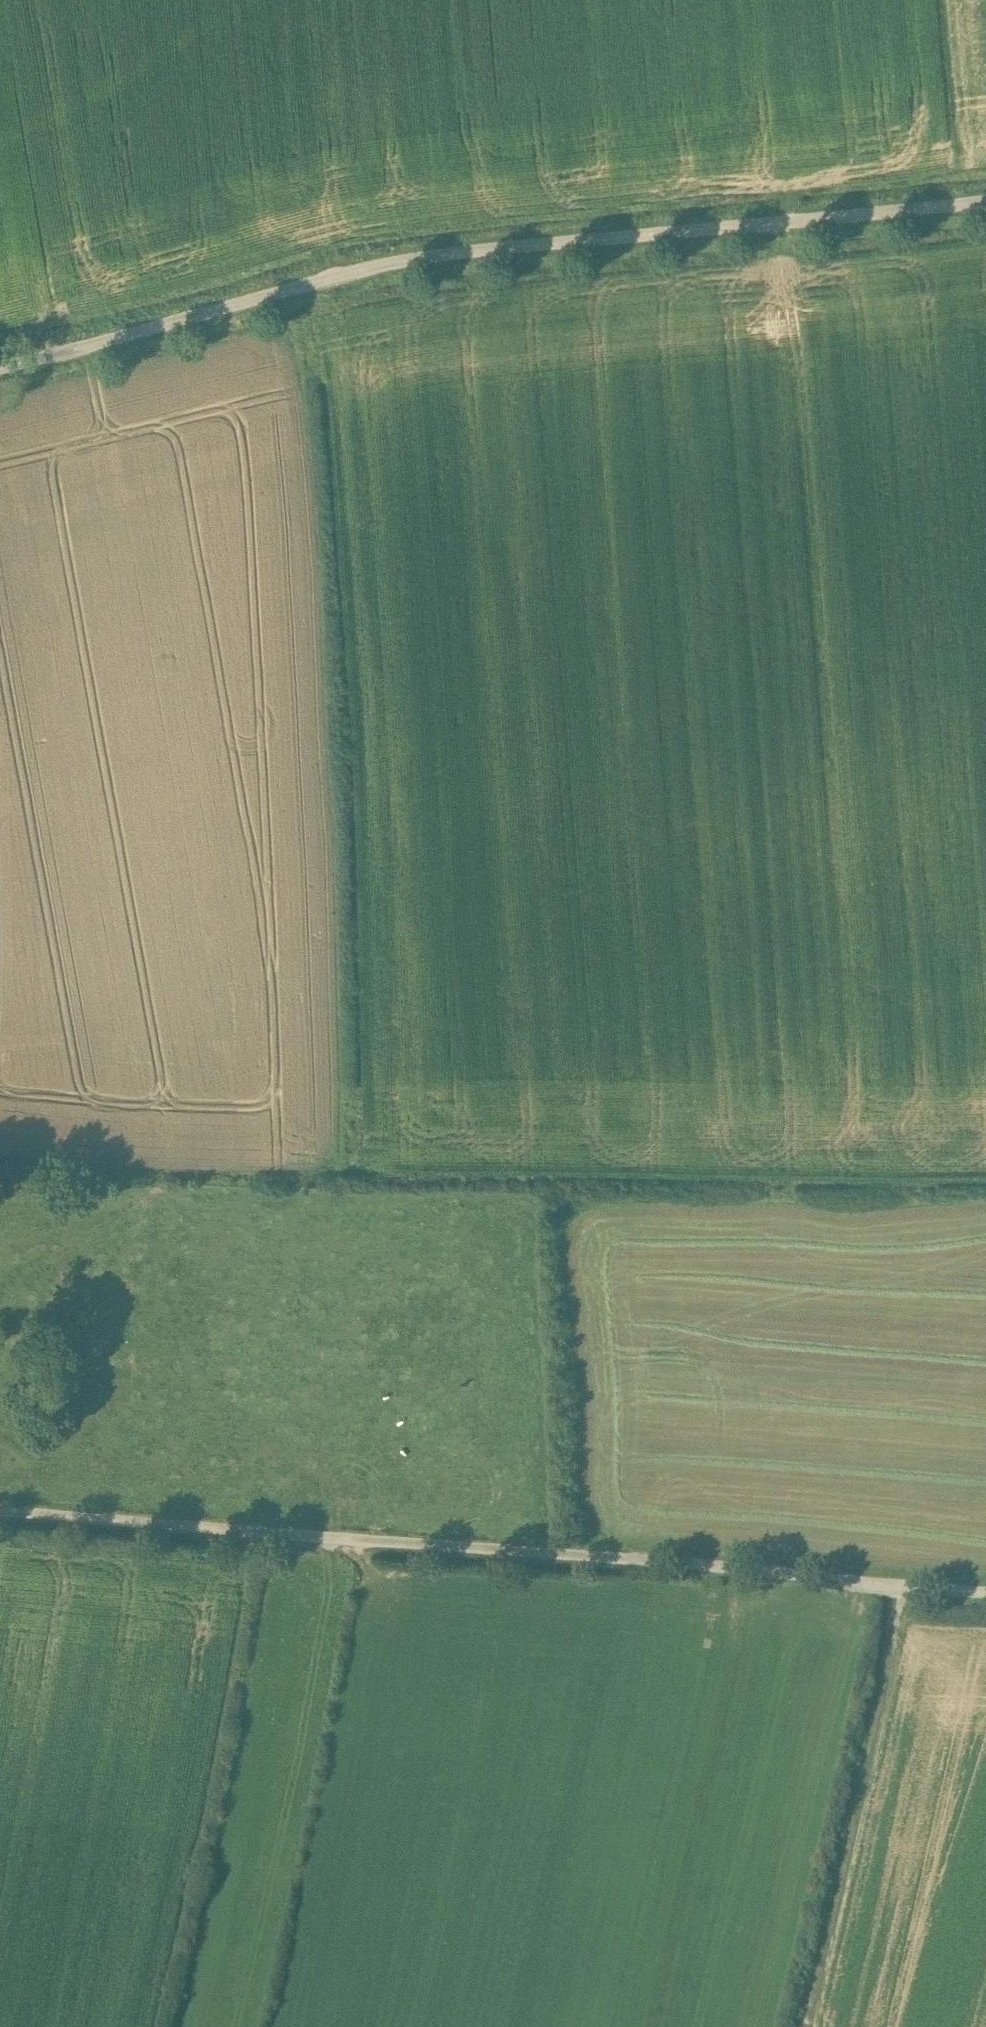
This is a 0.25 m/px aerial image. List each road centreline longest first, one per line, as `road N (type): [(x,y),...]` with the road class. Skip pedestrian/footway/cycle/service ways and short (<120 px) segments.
road 1 (unclassified): [(0,371),(351,271),(446,253),(985,199)]
road 2 (unclassified): [(985,1594),(0,1511)]

